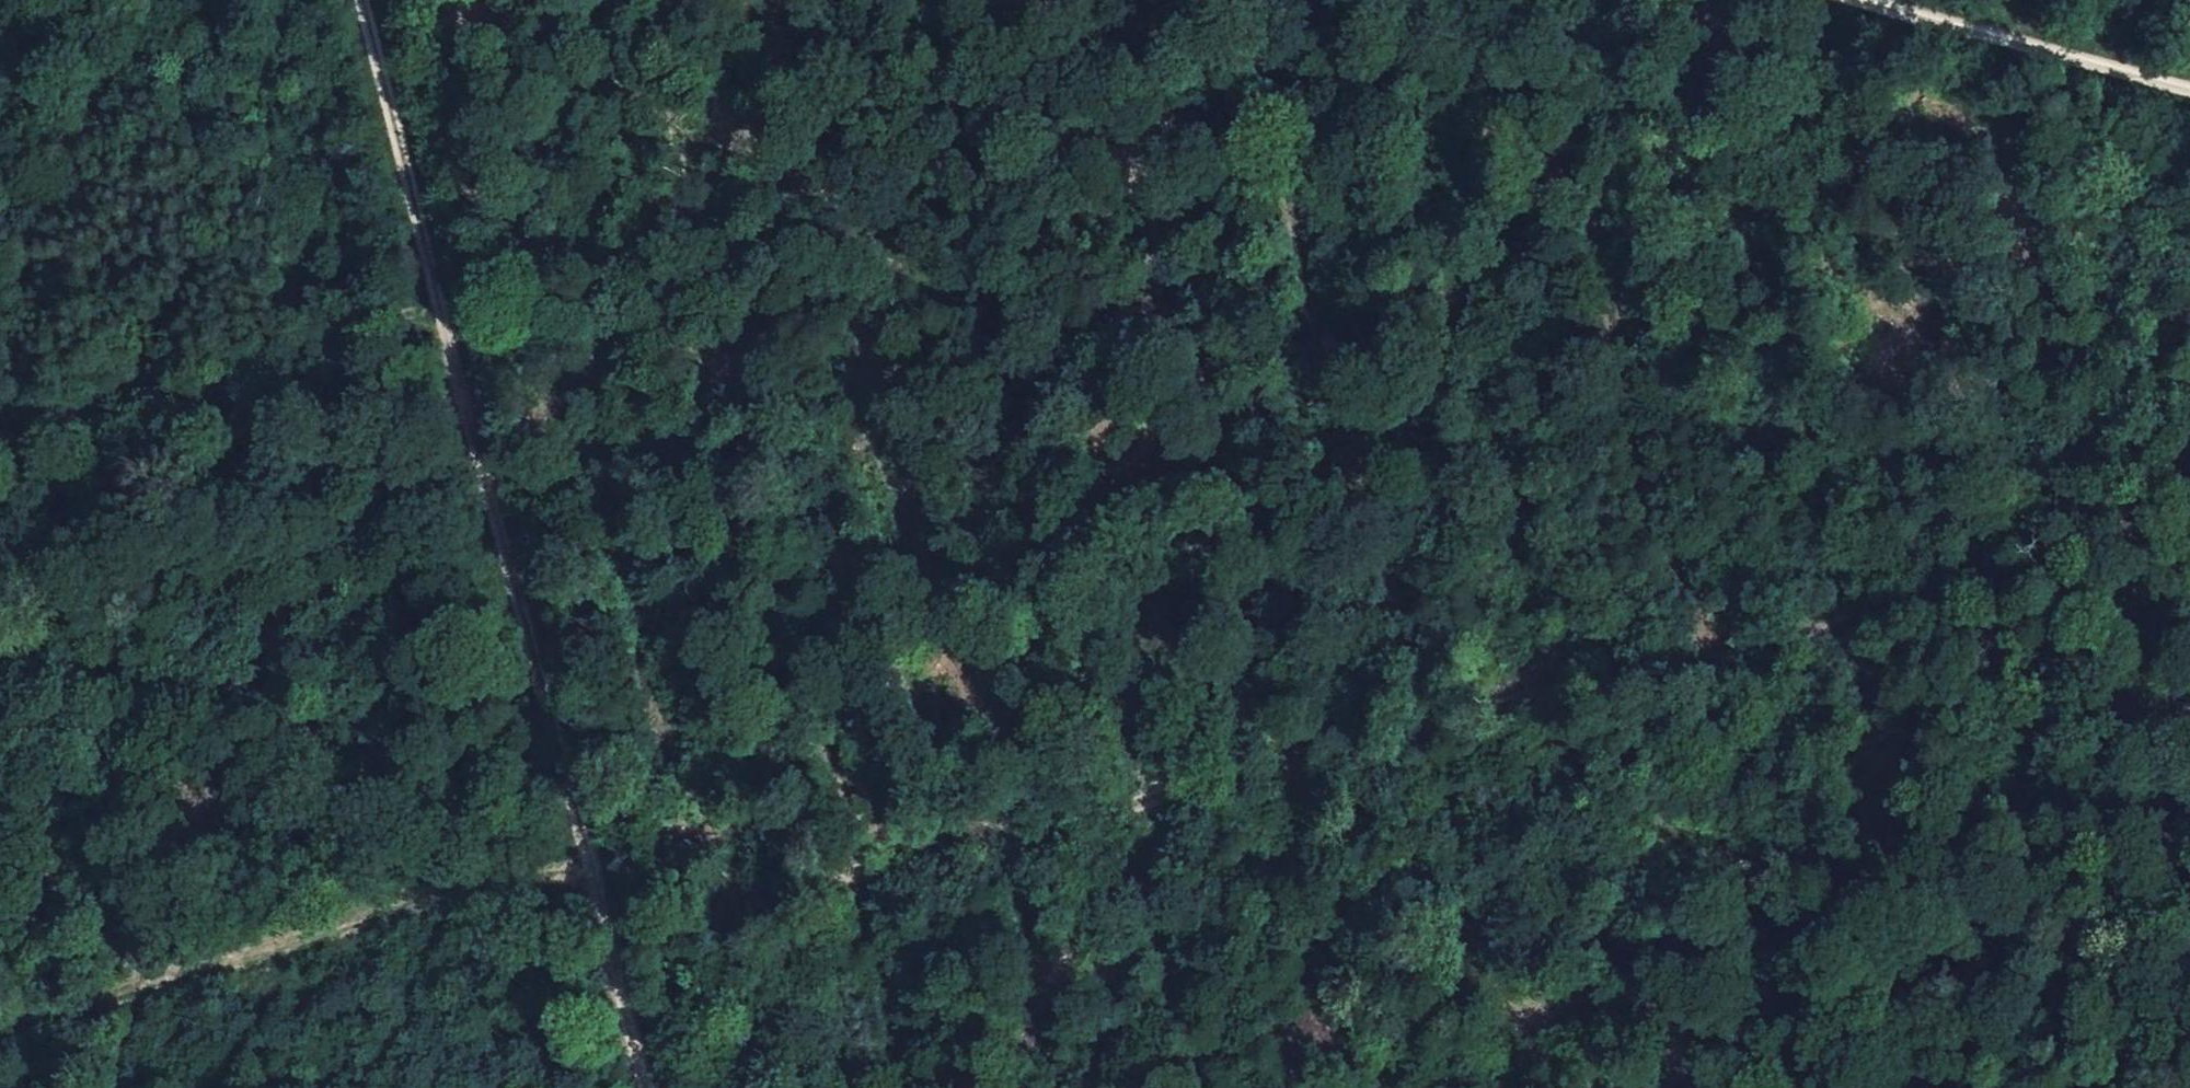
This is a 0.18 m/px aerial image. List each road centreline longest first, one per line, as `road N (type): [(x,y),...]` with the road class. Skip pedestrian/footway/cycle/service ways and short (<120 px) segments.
road 1 (track): [(641,1087),(358,0)]
road 2 (track): [(2189,80),(1879,0)]

